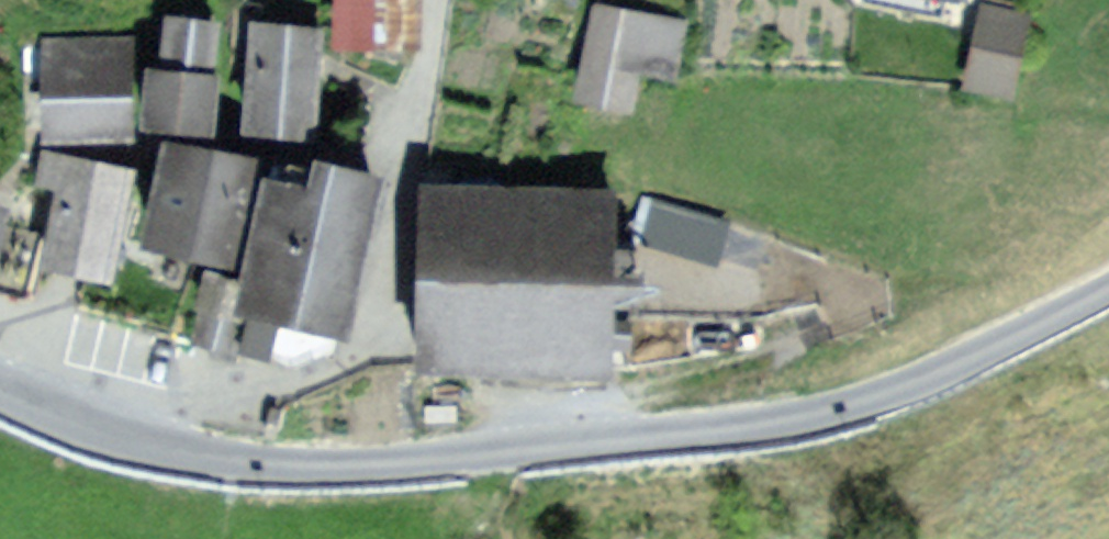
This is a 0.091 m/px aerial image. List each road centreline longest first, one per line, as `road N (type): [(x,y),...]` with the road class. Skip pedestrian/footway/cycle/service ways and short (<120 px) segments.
road 1 (tertiary): [(0,397),(105,439),(240,463),(457,461),(631,445),(852,411),(1108,288)]

